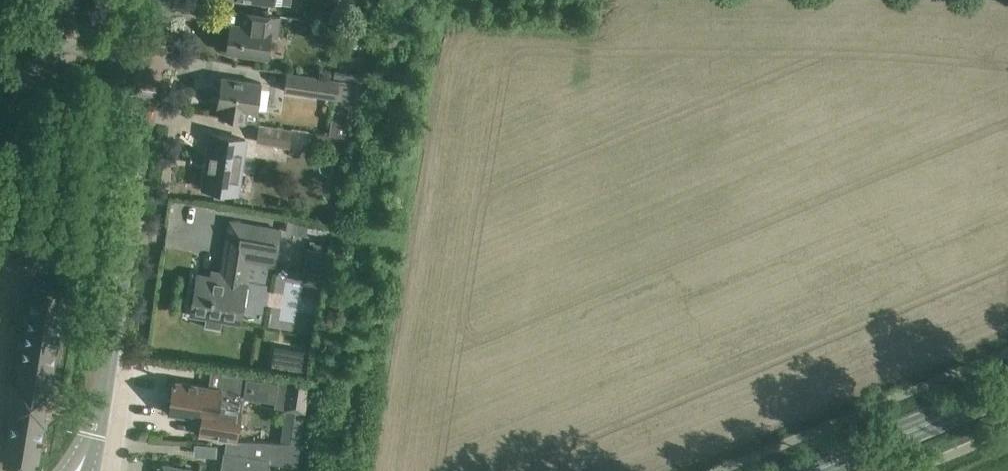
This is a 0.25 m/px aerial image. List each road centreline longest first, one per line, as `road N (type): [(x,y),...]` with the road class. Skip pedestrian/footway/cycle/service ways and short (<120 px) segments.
road 1 (unclassified): [(157,55),(92,441)]
road 2 (primary): [(812,470),(1007,390)]

